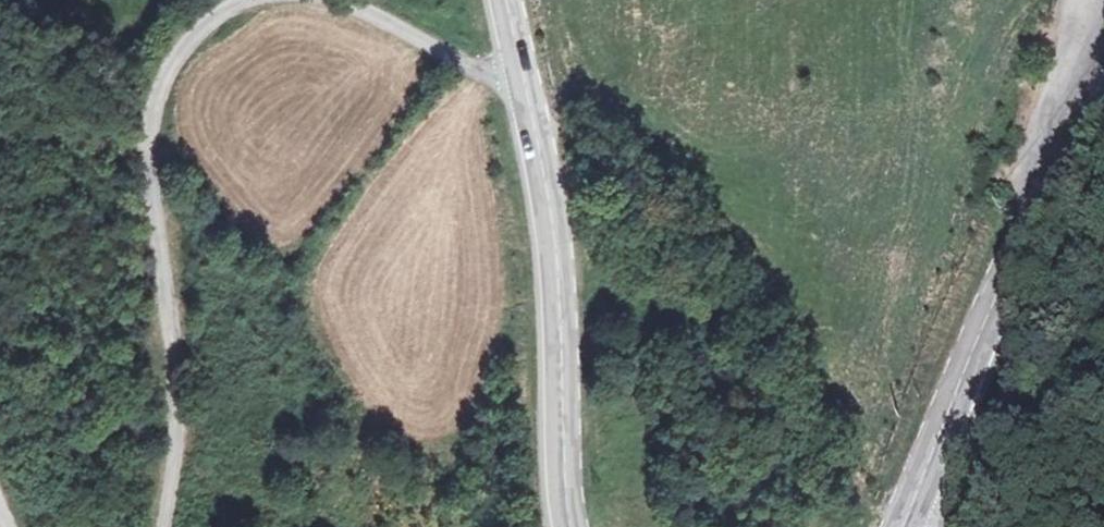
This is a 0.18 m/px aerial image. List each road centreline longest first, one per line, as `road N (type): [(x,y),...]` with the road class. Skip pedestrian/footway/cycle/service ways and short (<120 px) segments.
road 1 (unclassified): [(164,526),(178,447),(176,346),(149,179),(150,126),(161,84),(184,46),(217,12),(245,0)]
road 2 (secondary): [(903,526),(976,348),(1103,110)]
road 3 (secondary): [(528,102),(553,240),(568,526)]
road 4 (unclassified): [(334,0),(384,14),(528,102)]

